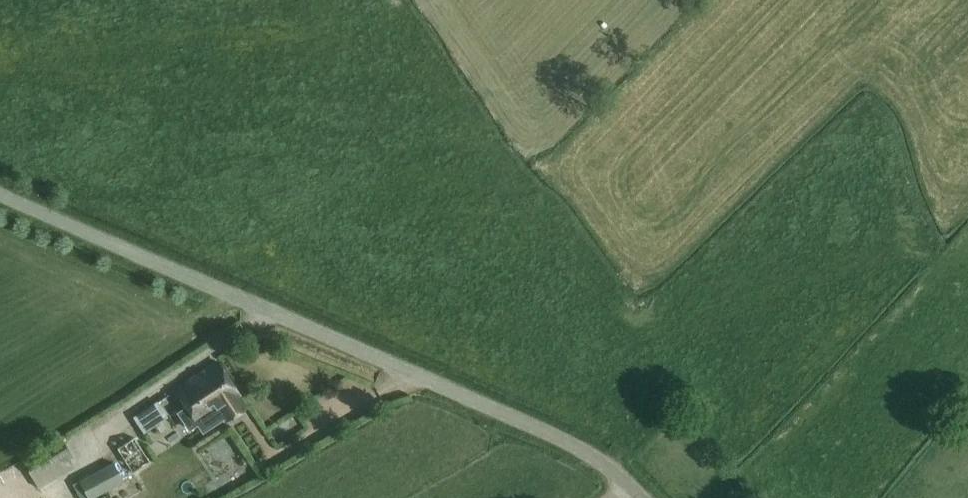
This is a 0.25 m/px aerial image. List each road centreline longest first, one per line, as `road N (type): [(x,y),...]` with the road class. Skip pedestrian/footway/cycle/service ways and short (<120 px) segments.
road 1 (unclassified): [(643,497),(565,441),(0,190)]

